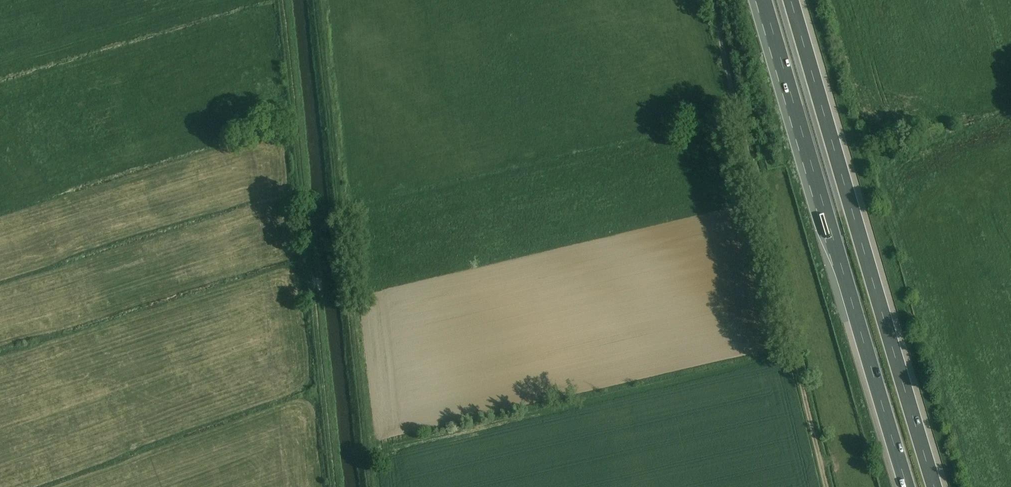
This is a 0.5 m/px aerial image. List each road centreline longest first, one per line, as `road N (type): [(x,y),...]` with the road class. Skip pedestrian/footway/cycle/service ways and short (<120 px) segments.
road 1 (motorway): [(931,486),(787,0)]
road 2 (motorway): [(763,0),(907,486)]
road 3 (track): [(826,486),(710,0)]

